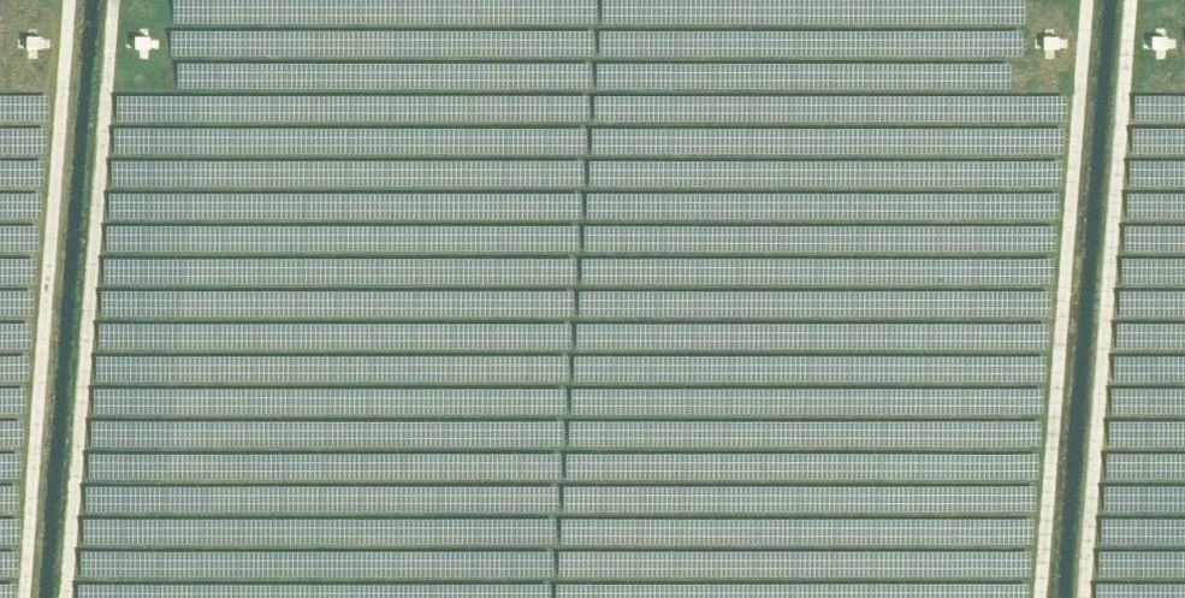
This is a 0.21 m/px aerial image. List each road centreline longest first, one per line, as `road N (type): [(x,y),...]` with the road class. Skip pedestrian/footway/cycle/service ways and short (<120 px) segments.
road 1 (track): [(24,597),(71,0)]
road 2 (track): [(117,0),(70,597)]
road 3 (track): [(1087,597),(1134,0)]
road 4 (track): [(1089,0),(1042,597)]

